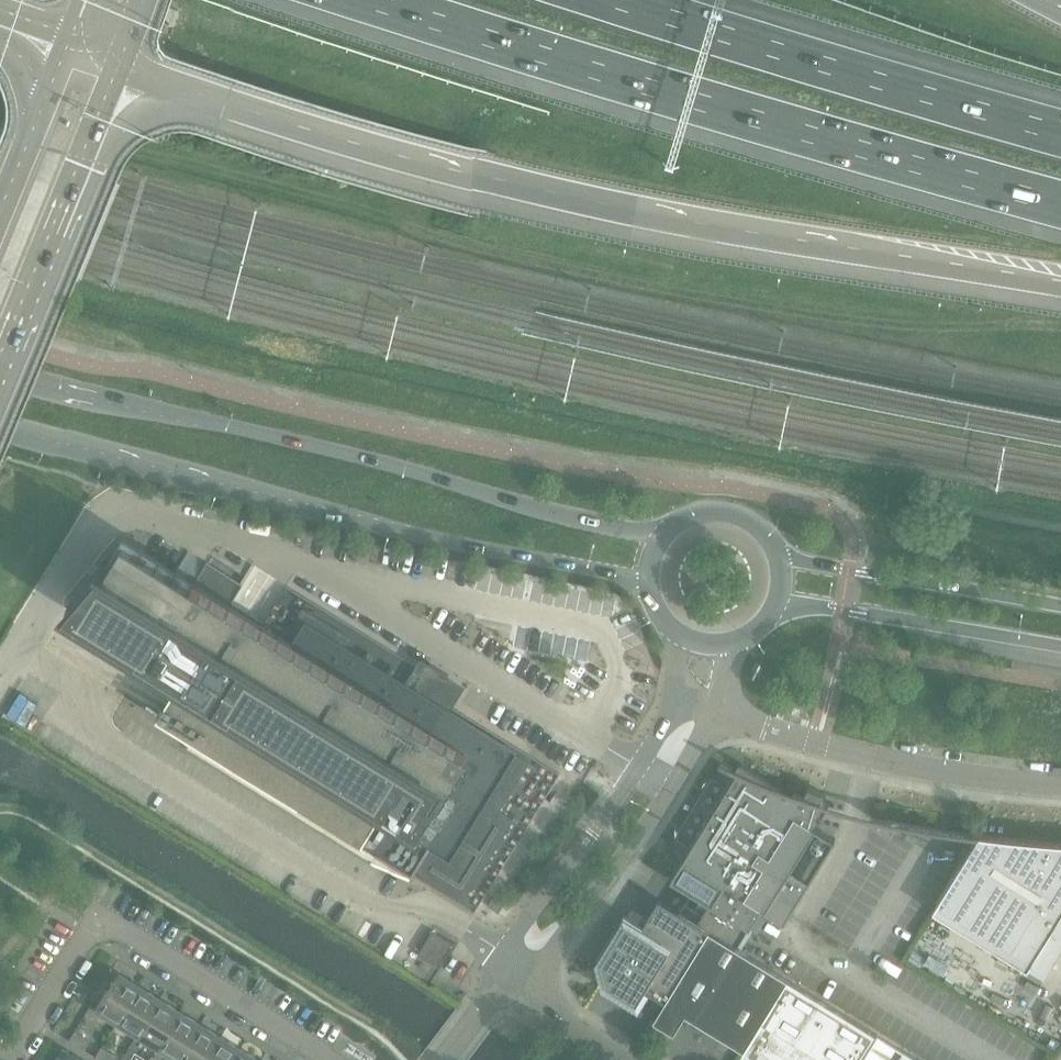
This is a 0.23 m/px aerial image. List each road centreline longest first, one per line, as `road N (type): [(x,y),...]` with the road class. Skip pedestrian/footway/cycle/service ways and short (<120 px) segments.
road 1 (motorway): [(114,63),(513,184),(1060,287)]
road 2 (motorway): [(369,0),(1060,205)]
road 3 (secondary): [(662,536),(0,374)]
road 4 (secondary): [(0,426),(356,522),(647,580)]
road 5 (motorway): [(1060,133),(616,0)]
road 6 (unclassified): [(1060,784),(942,773),(709,716)]
road 7 (unclassified): [(501,982),(555,947),(668,791),(709,716)]
road 8 (unclassified): [(669,707),(637,770),(524,920),(501,982)]
road 9 (secondary): [(0,349),(114,63)]
road 10 (secondary): [(778,600),(1060,646)]
road 11 (secondary): [(1060,606),(779,559)]
road 12 (residential): [(336,1059),(112,921),(99,921)]
road 13 (secondary): [(63,45),(0,203)]
road 14 (residential): [(9,1059),(99,921)]
road 15 (unclassified): [(629,1059),(501,982)]
road 16 (secondary): [(779,559),(760,528),(727,511),(691,514),(662,536)]

